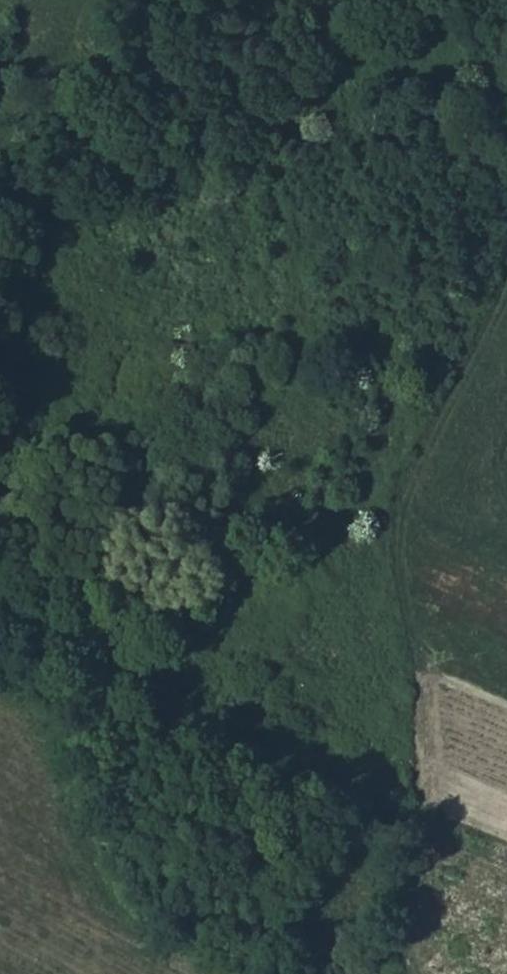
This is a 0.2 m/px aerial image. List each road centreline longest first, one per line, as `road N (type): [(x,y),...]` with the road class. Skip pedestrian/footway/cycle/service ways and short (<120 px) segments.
road 1 (track): [(506,240),(403,468),(399,532),(432,728),(404,916),(407,973)]

